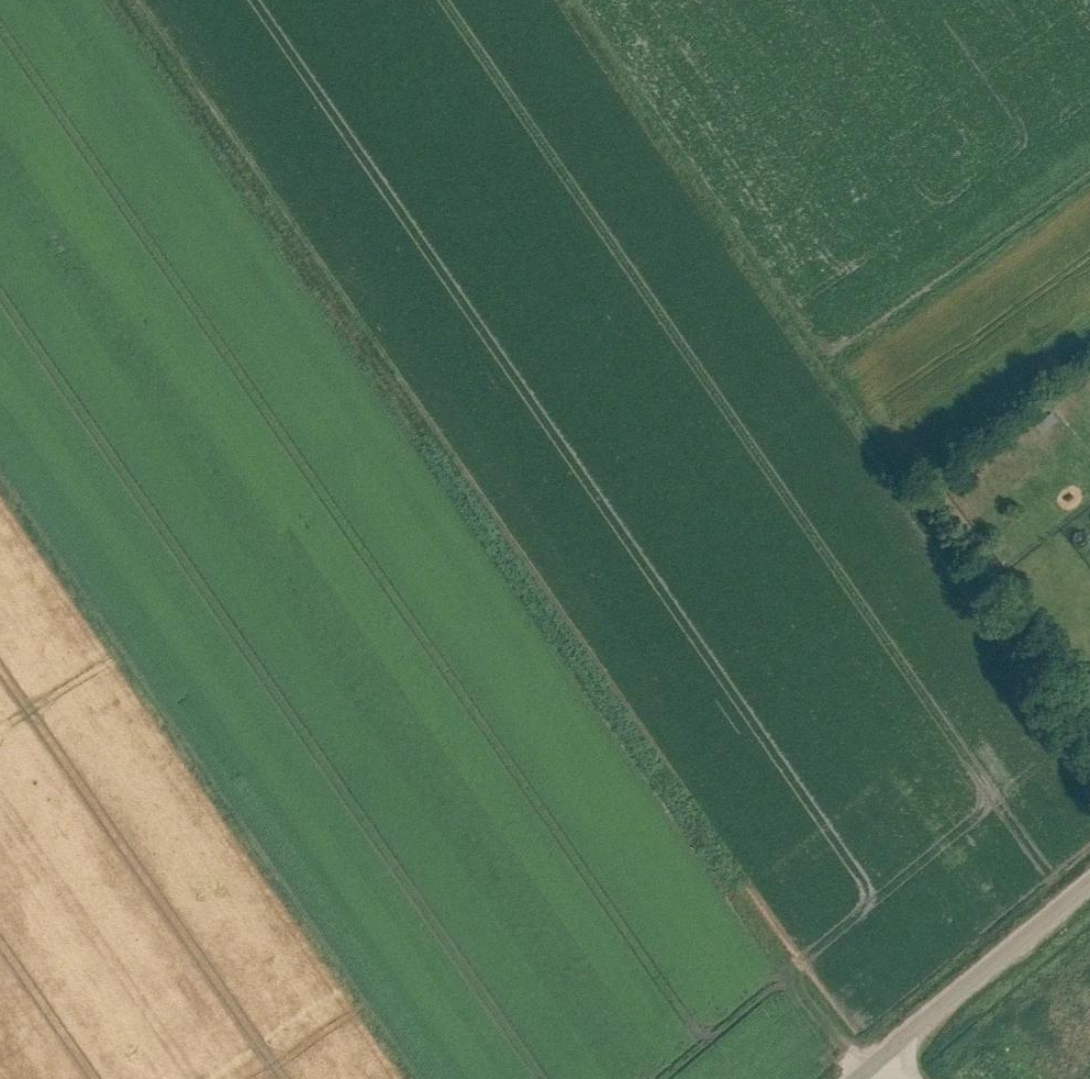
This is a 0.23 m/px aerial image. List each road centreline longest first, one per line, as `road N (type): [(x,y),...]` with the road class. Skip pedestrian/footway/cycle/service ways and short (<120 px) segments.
road 1 (unclassified): [(1089,882),(855,1078)]

